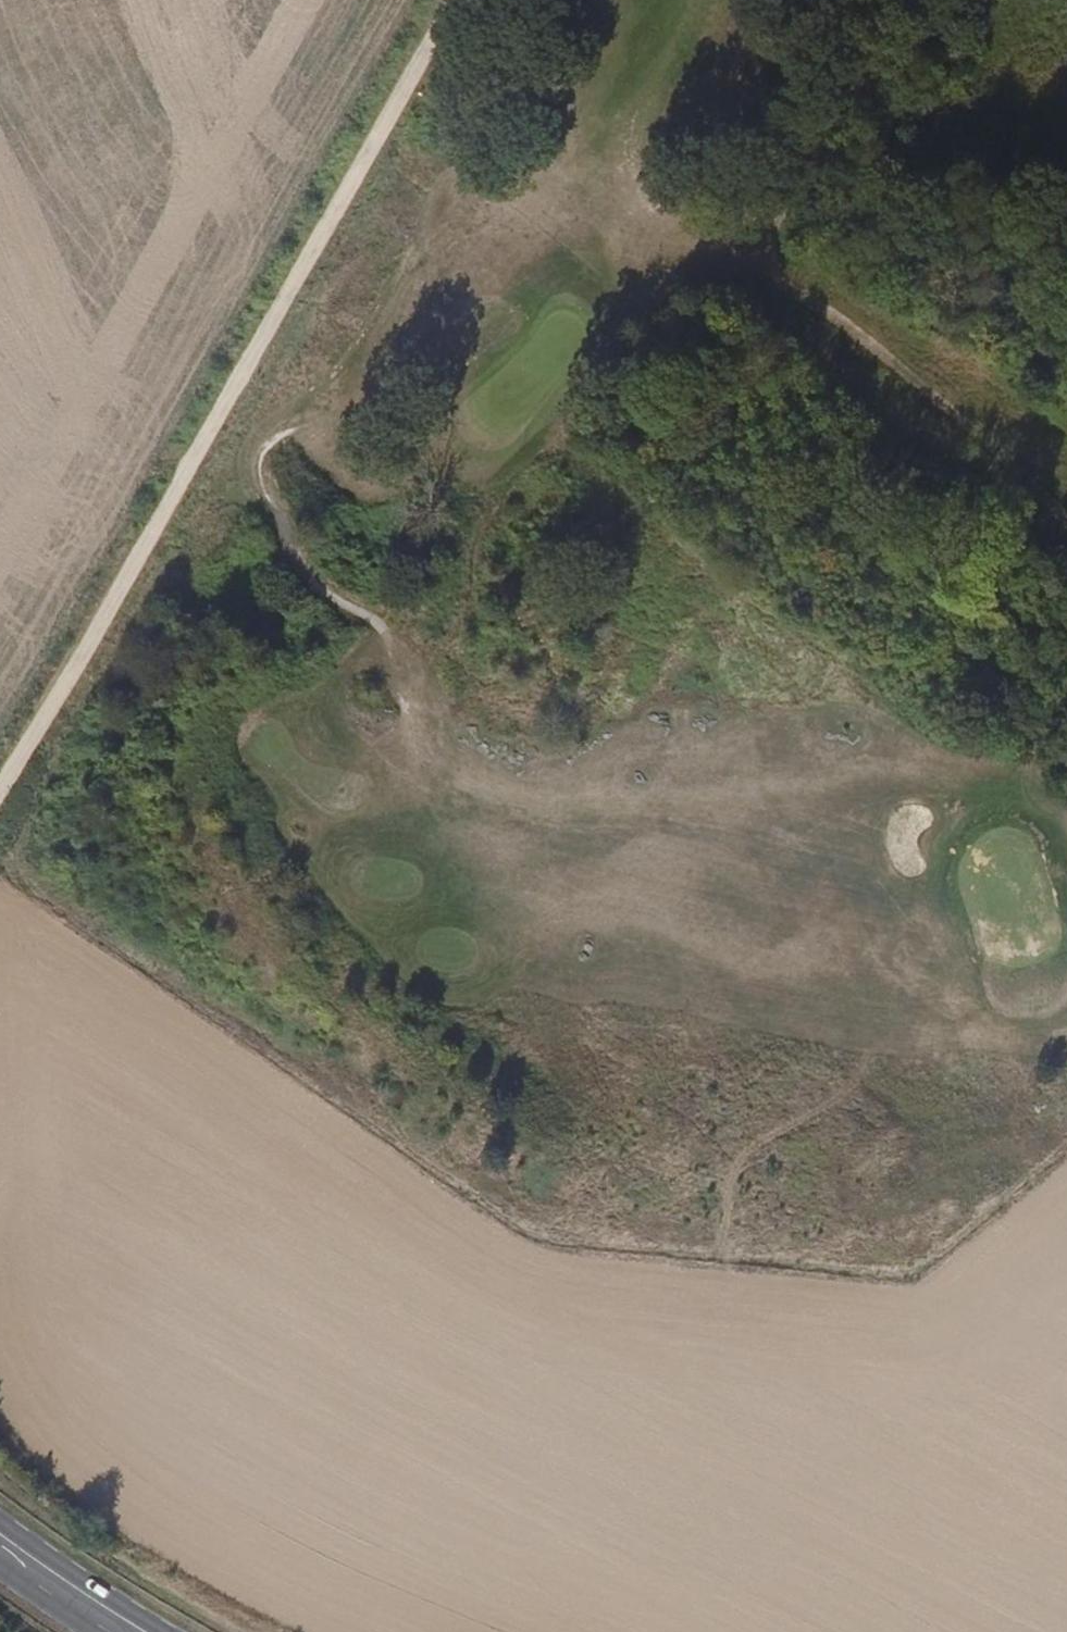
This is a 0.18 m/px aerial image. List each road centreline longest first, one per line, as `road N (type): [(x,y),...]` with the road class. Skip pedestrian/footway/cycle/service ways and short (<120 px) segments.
road 1 (track): [(0,777),(461,0)]
road 2 (primary): [(0,1551),(128,1631)]

